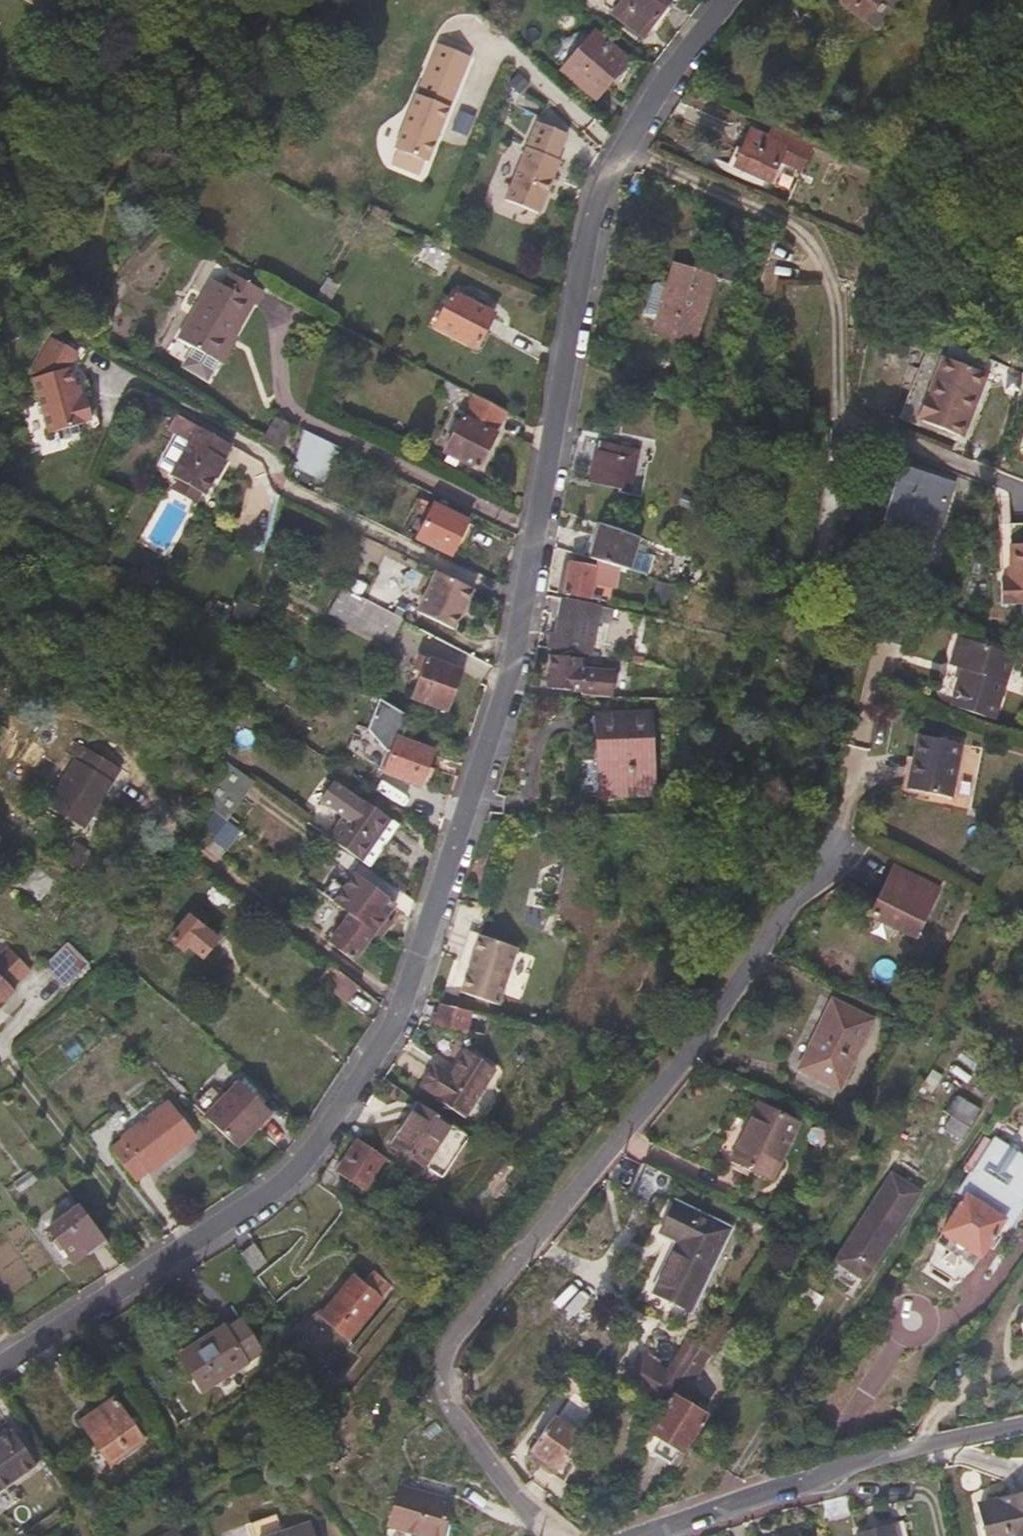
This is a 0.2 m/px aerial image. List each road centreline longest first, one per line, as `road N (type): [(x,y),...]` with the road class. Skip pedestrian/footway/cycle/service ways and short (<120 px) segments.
road 1 (residential): [(0,1372),(271,1189),(342,1122),(425,972),(518,659),(595,214),(677,68),(731,0)]
road 2 (residential): [(845,838),(663,1091),(445,1358),(452,1410),(551,1535)]
road 3 (residential): [(650,1535),(805,1486),(844,1461),(1022,1427)]

